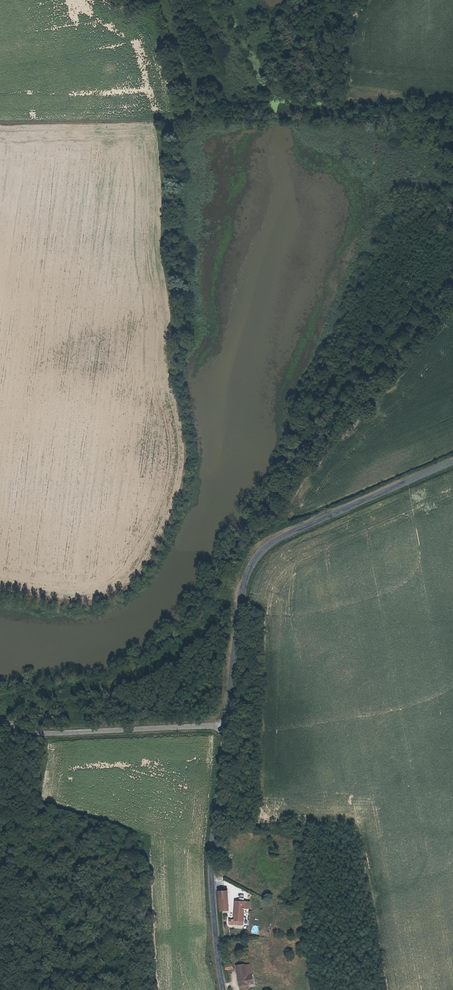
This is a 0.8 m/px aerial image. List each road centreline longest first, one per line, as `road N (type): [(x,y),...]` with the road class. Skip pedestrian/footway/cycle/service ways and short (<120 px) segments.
road 1 (tertiary): [(452,463),(269,547),(243,595),(225,725)]
road 2 (tertiary): [(225,725),(214,904),(226,989)]
road 3 (unclassified): [(225,725),(26,731),(0,715)]

